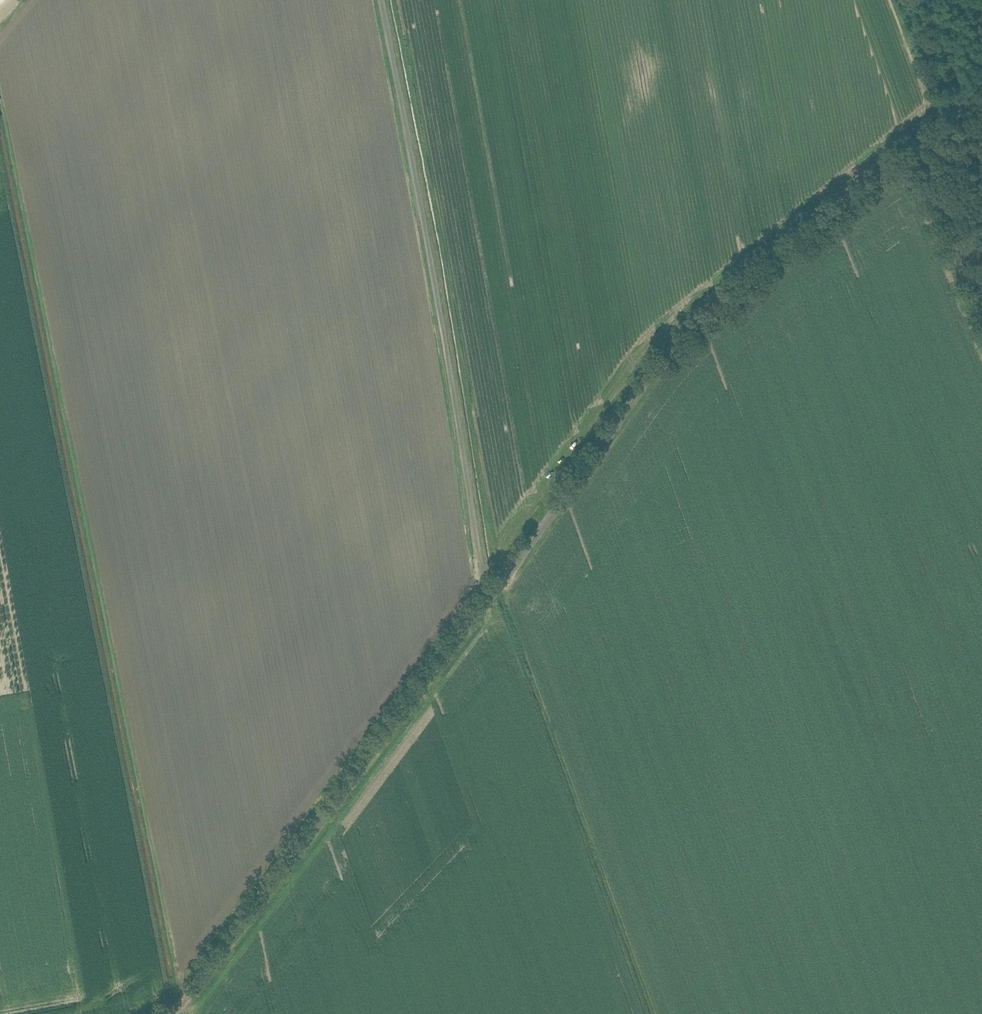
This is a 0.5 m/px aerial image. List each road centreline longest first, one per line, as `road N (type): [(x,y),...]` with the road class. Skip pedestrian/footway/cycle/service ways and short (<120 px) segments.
road 1 (track): [(164,1013),(222,953),(676,346),(738,287),(981,100)]
road 2 (track): [(493,593),(382,0)]

